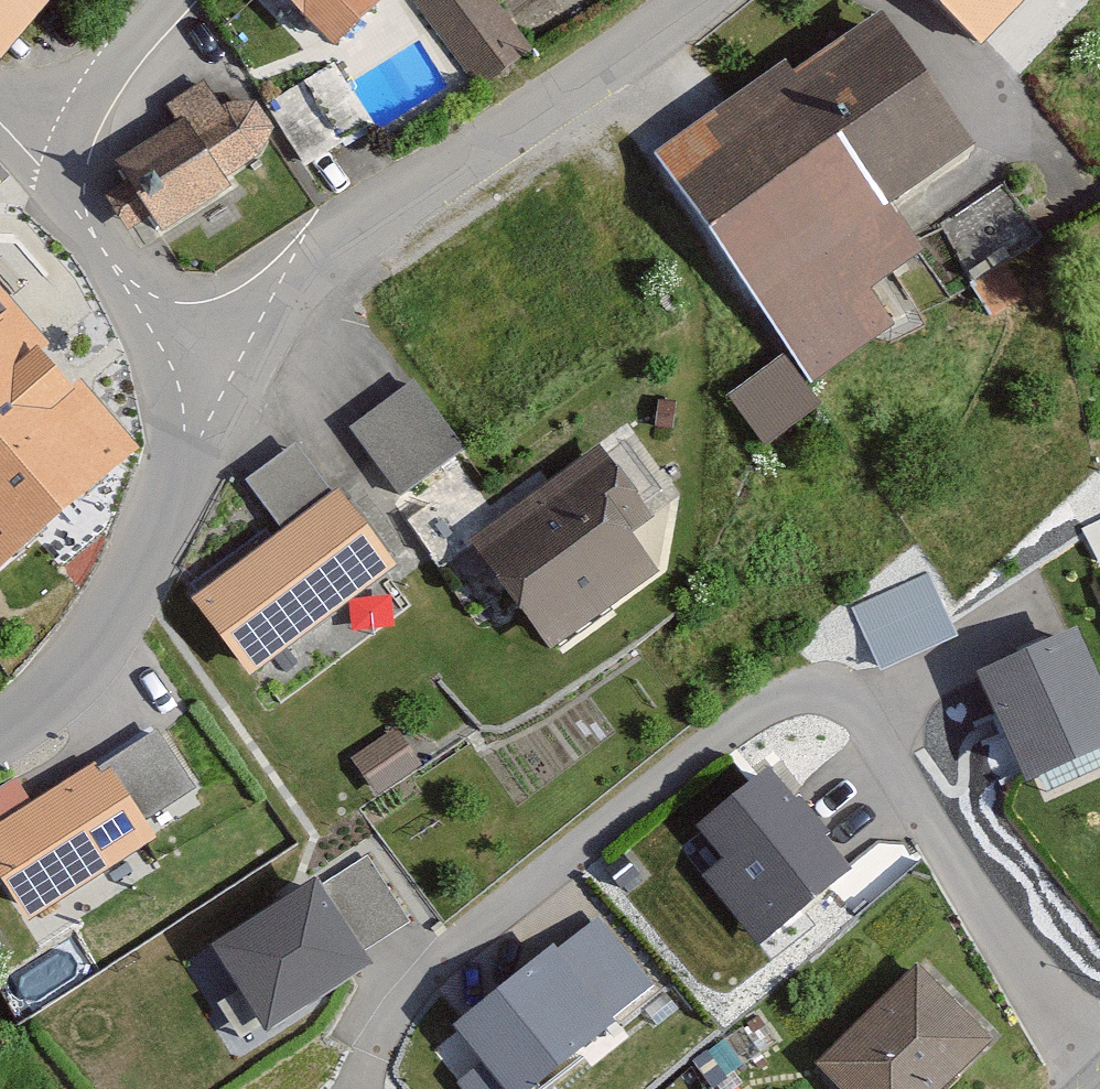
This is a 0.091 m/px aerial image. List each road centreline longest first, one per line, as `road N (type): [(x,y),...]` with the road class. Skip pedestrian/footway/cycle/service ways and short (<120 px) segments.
road 1 (residential): [(242,315),(291,269),(681,0)]
road 2 (residential): [(177,464),(126,607),(63,680),(0,727)]
road 3 (residential): [(31,130),(149,309)]
road 4 (residential): [(159,0),(31,130)]
road 5 (residential): [(177,464),(242,315)]
road 6 (residential): [(149,309),(177,464)]

